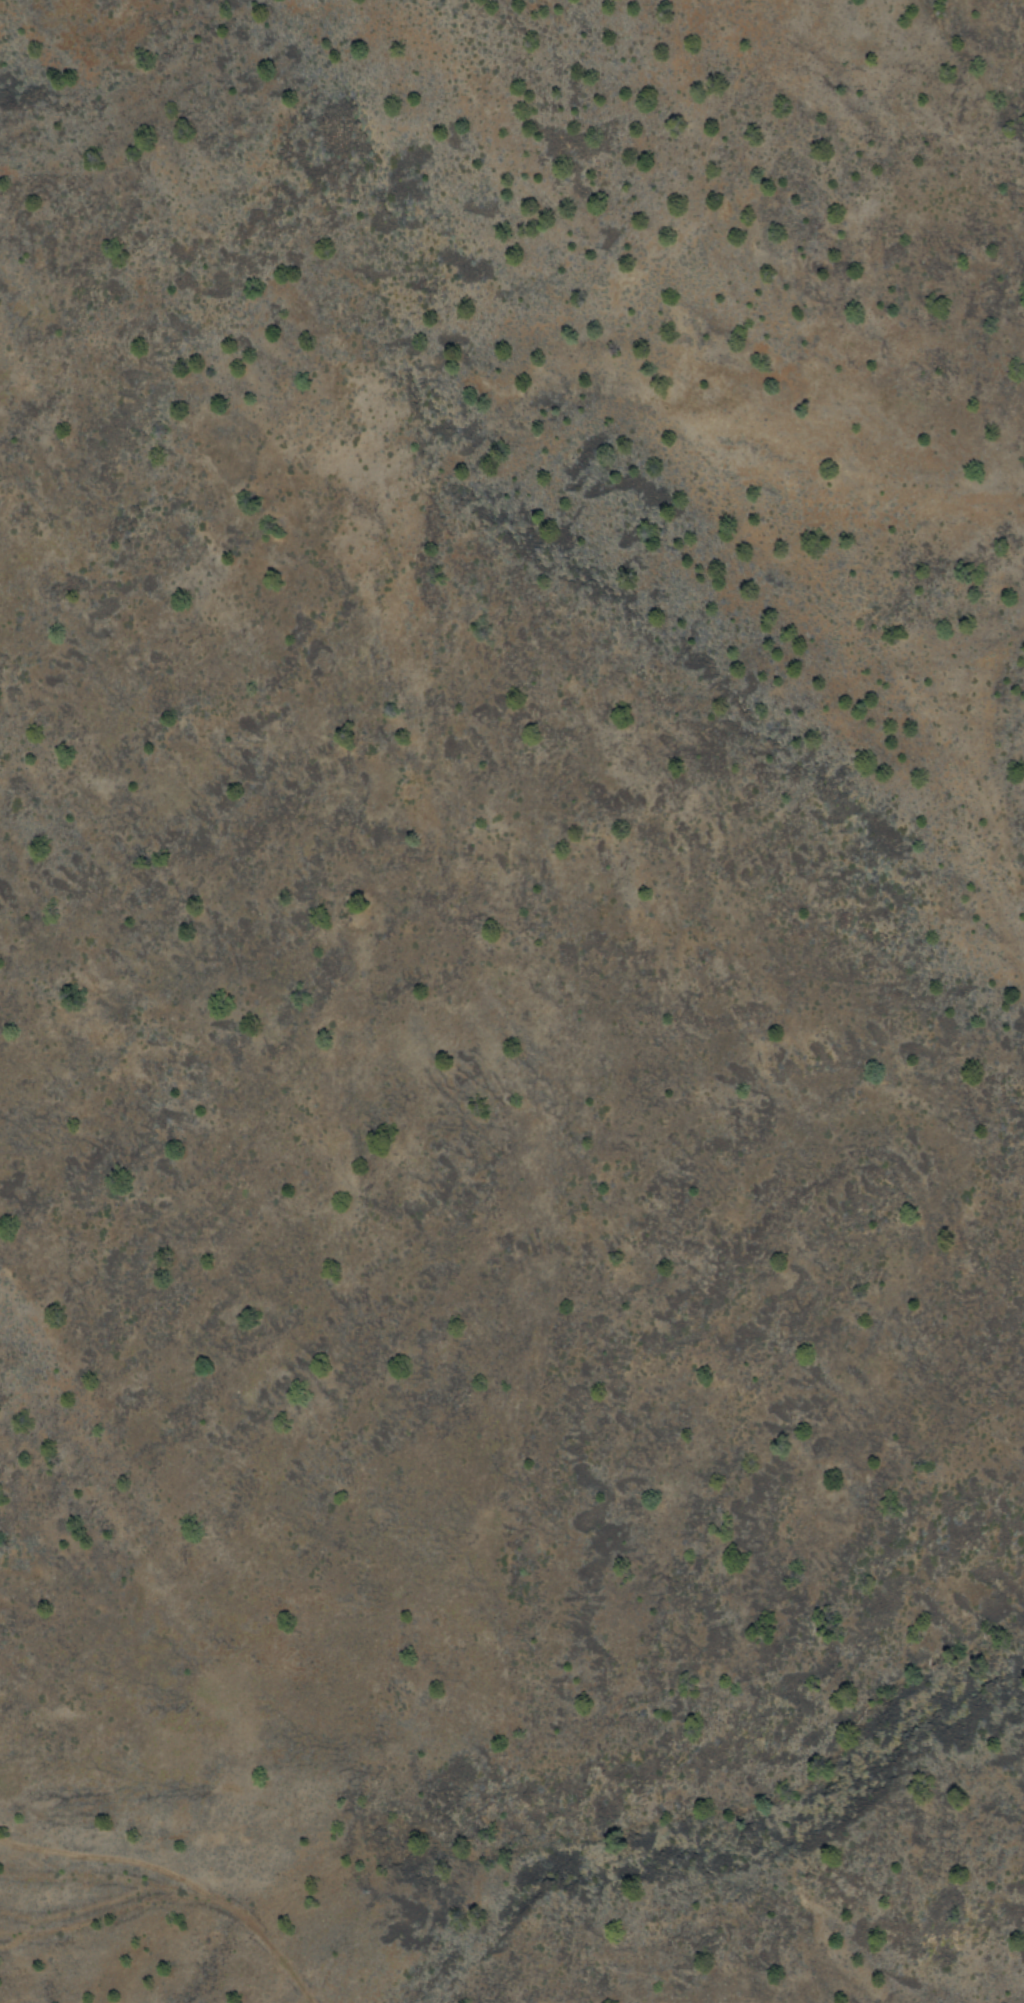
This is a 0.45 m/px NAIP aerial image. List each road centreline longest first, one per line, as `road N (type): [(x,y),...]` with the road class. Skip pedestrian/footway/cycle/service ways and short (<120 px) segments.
road 1 (track): [(317,2002),(256,1923),(197,1897),(145,1902),(0,1944)]

